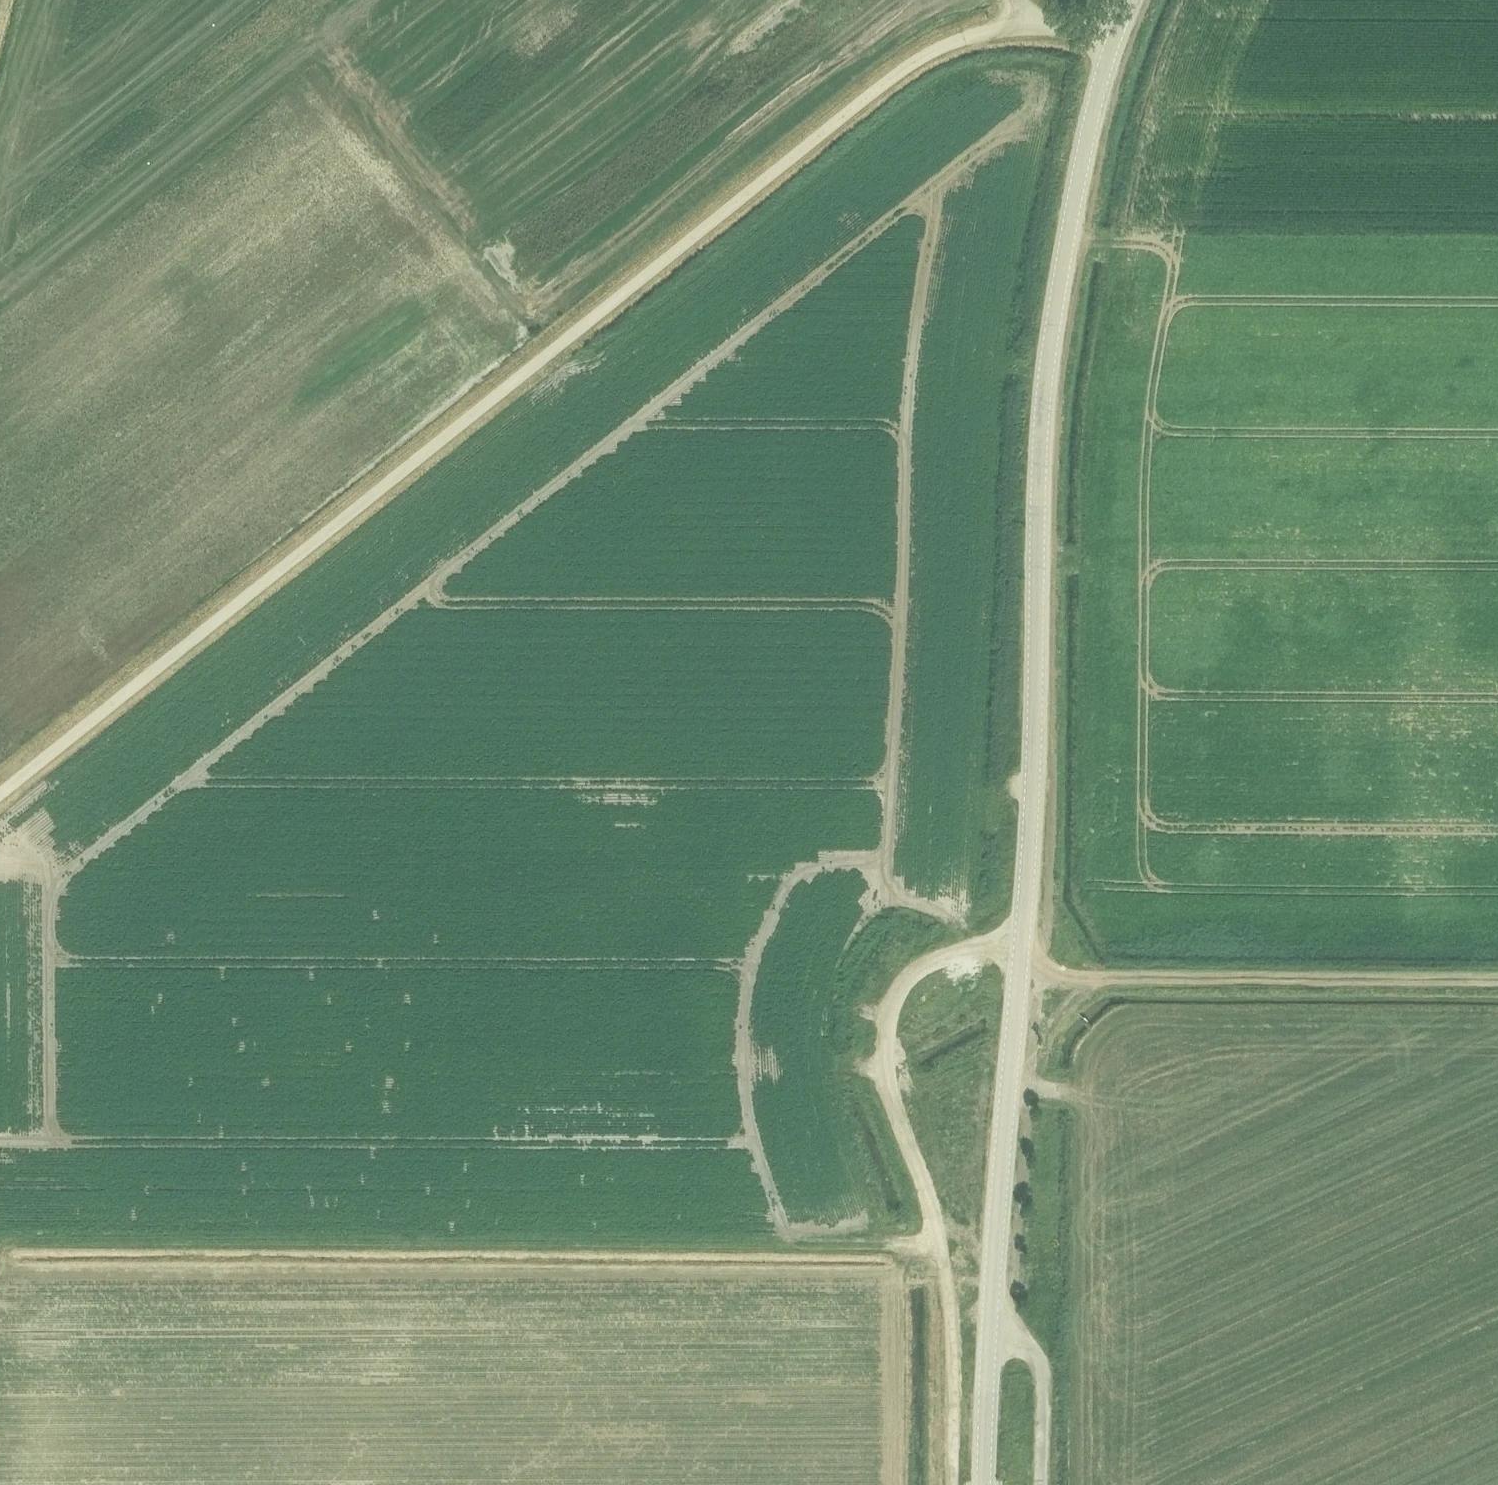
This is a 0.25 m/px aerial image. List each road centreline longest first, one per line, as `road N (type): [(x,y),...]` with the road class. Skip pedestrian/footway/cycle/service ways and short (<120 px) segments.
road 1 (tertiary): [(983,1484),(1034,747),(1048,358),(1084,139),(1121,31)]
road 2 (unclassified): [(0,789),(923,55),(990,28),(1026,23),(1121,31)]
road 3 (track): [(1019,975),(1497,984)]
road 4 (track): [(988,1331),(1026,1343),(1042,1360),(1045,1484)]

